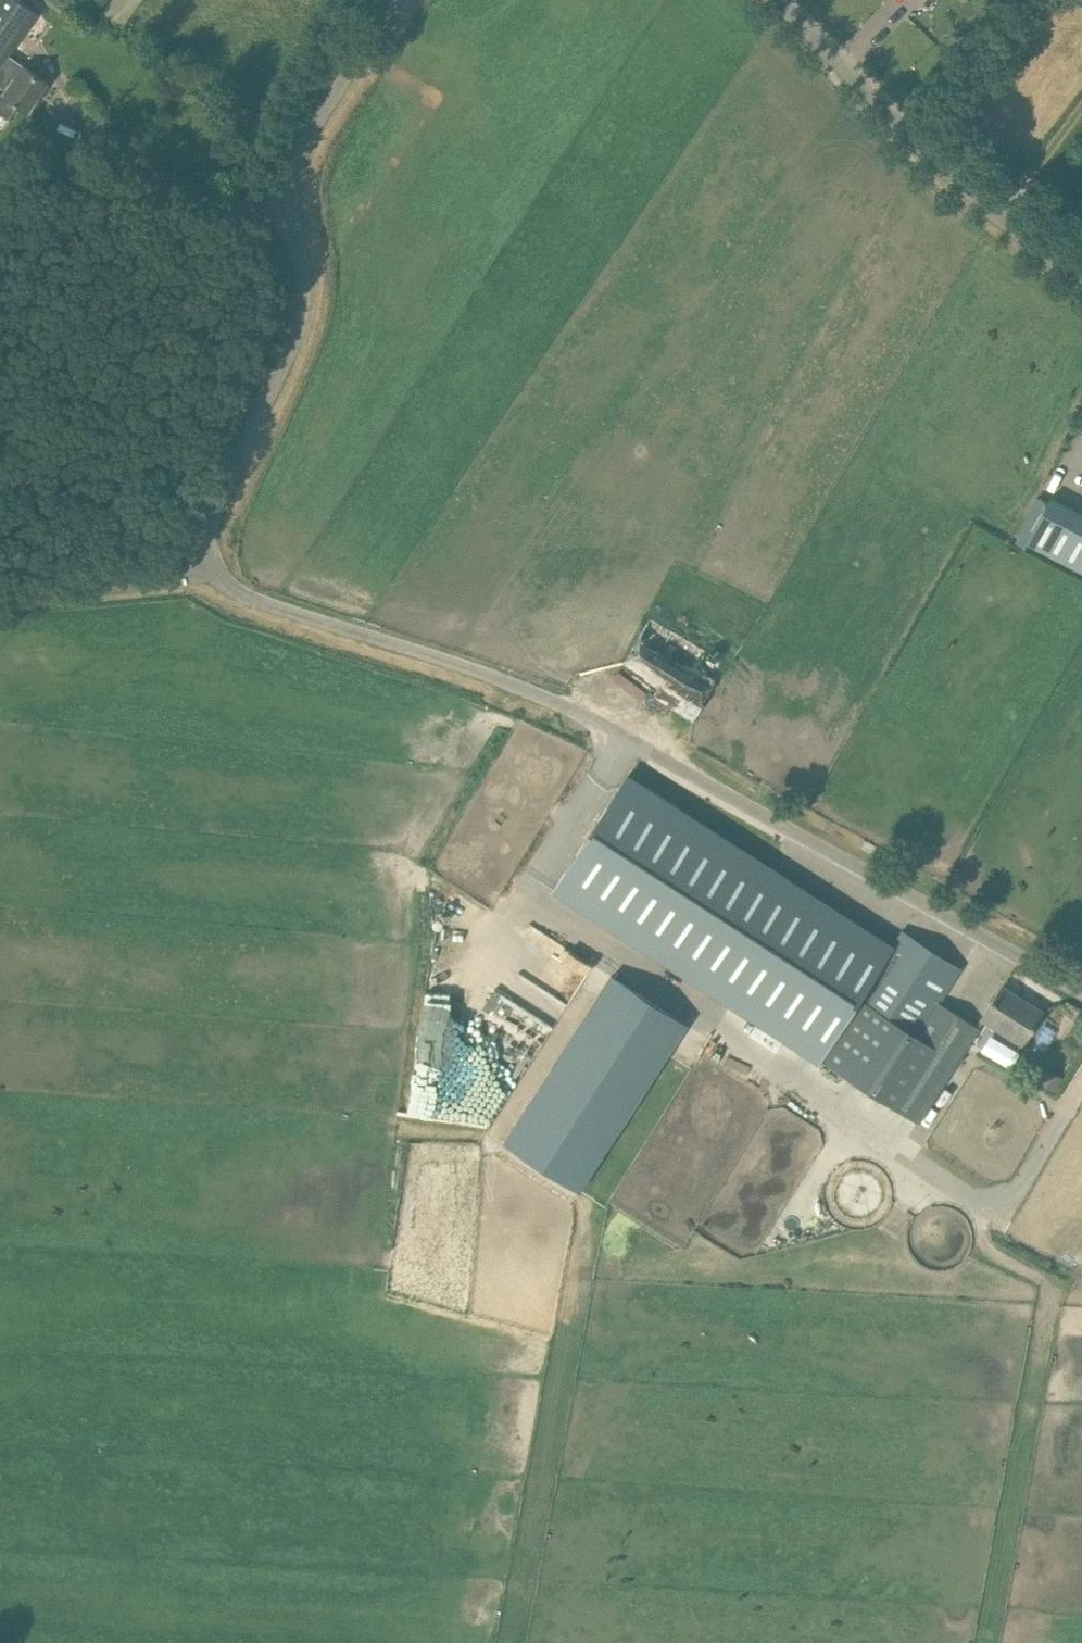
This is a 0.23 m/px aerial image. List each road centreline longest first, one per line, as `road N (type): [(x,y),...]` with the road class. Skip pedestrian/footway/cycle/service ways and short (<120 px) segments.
road 1 (unclassified): [(1081,990),(566,699),(252,591),(216,559),(207,545),(210,521),(308,301),(288,186),(399,0)]
road 2 (unclassified): [(1081,274),(999,212),(790,0)]

